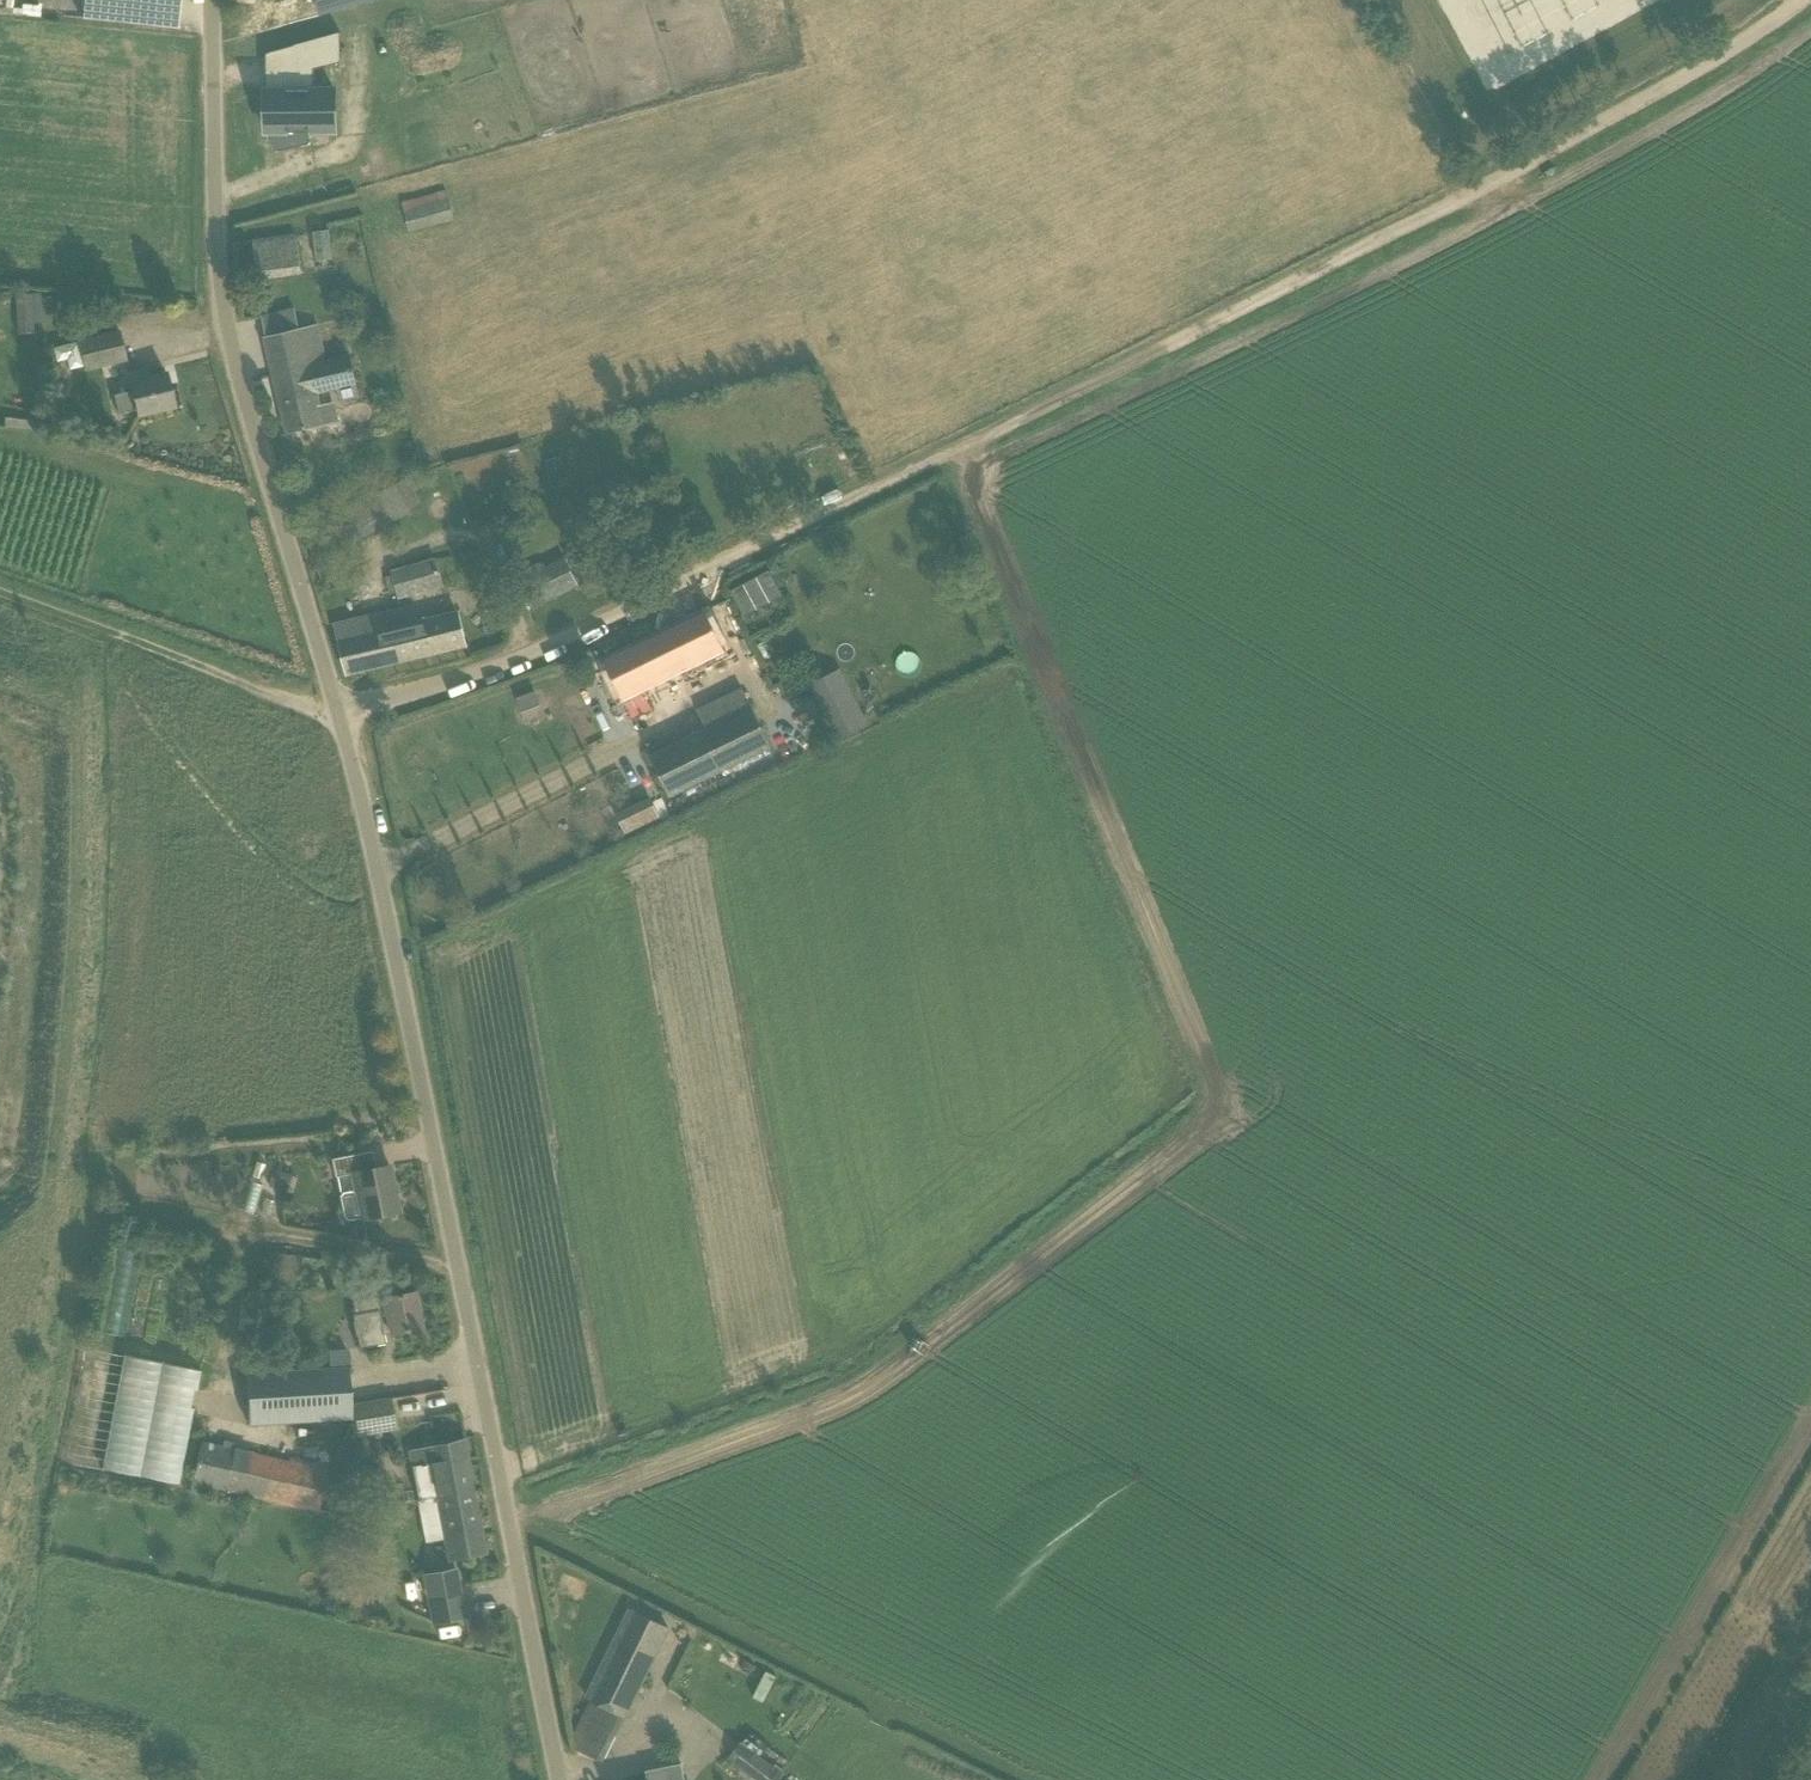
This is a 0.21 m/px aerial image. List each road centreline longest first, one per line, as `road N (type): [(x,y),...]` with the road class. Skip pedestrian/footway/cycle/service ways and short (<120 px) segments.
road 1 (unclassified): [(336,712),(445,684),(548,646),(1474,191),(1747,38)]
road 2 (unclassified): [(559,1779),(377,866),(336,712)]
road 3 (unclassified): [(336,712),(229,320),(232,0)]
road 4 (track): [(336,712),(297,707),(0,595)]

